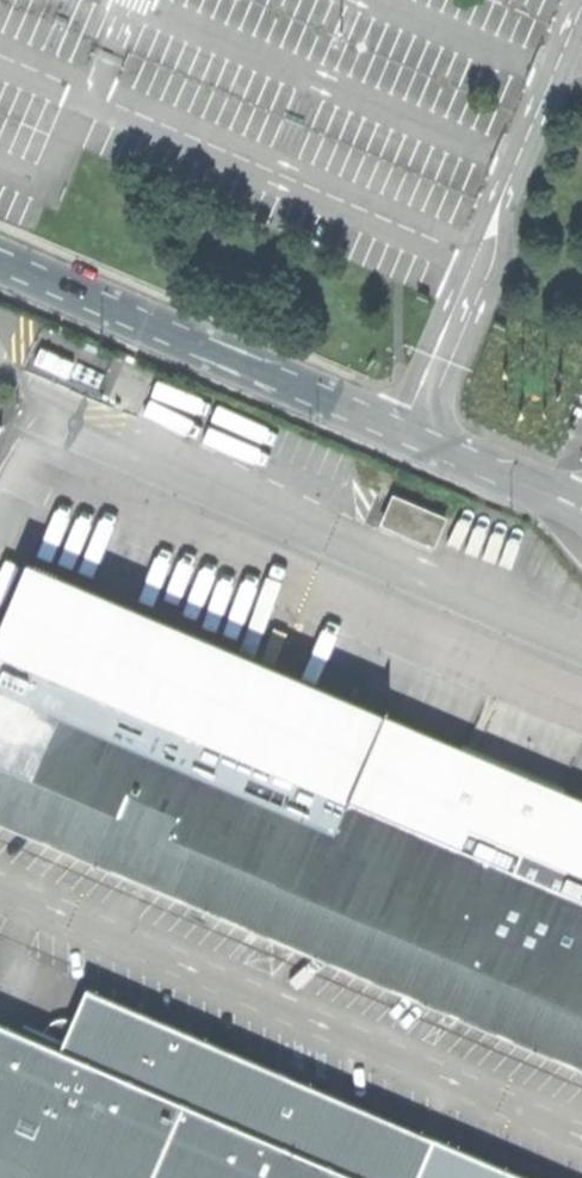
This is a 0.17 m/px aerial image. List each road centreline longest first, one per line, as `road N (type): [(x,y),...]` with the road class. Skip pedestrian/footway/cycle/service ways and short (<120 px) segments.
road 1 (unclassified): [(581,511),(0,263)]

